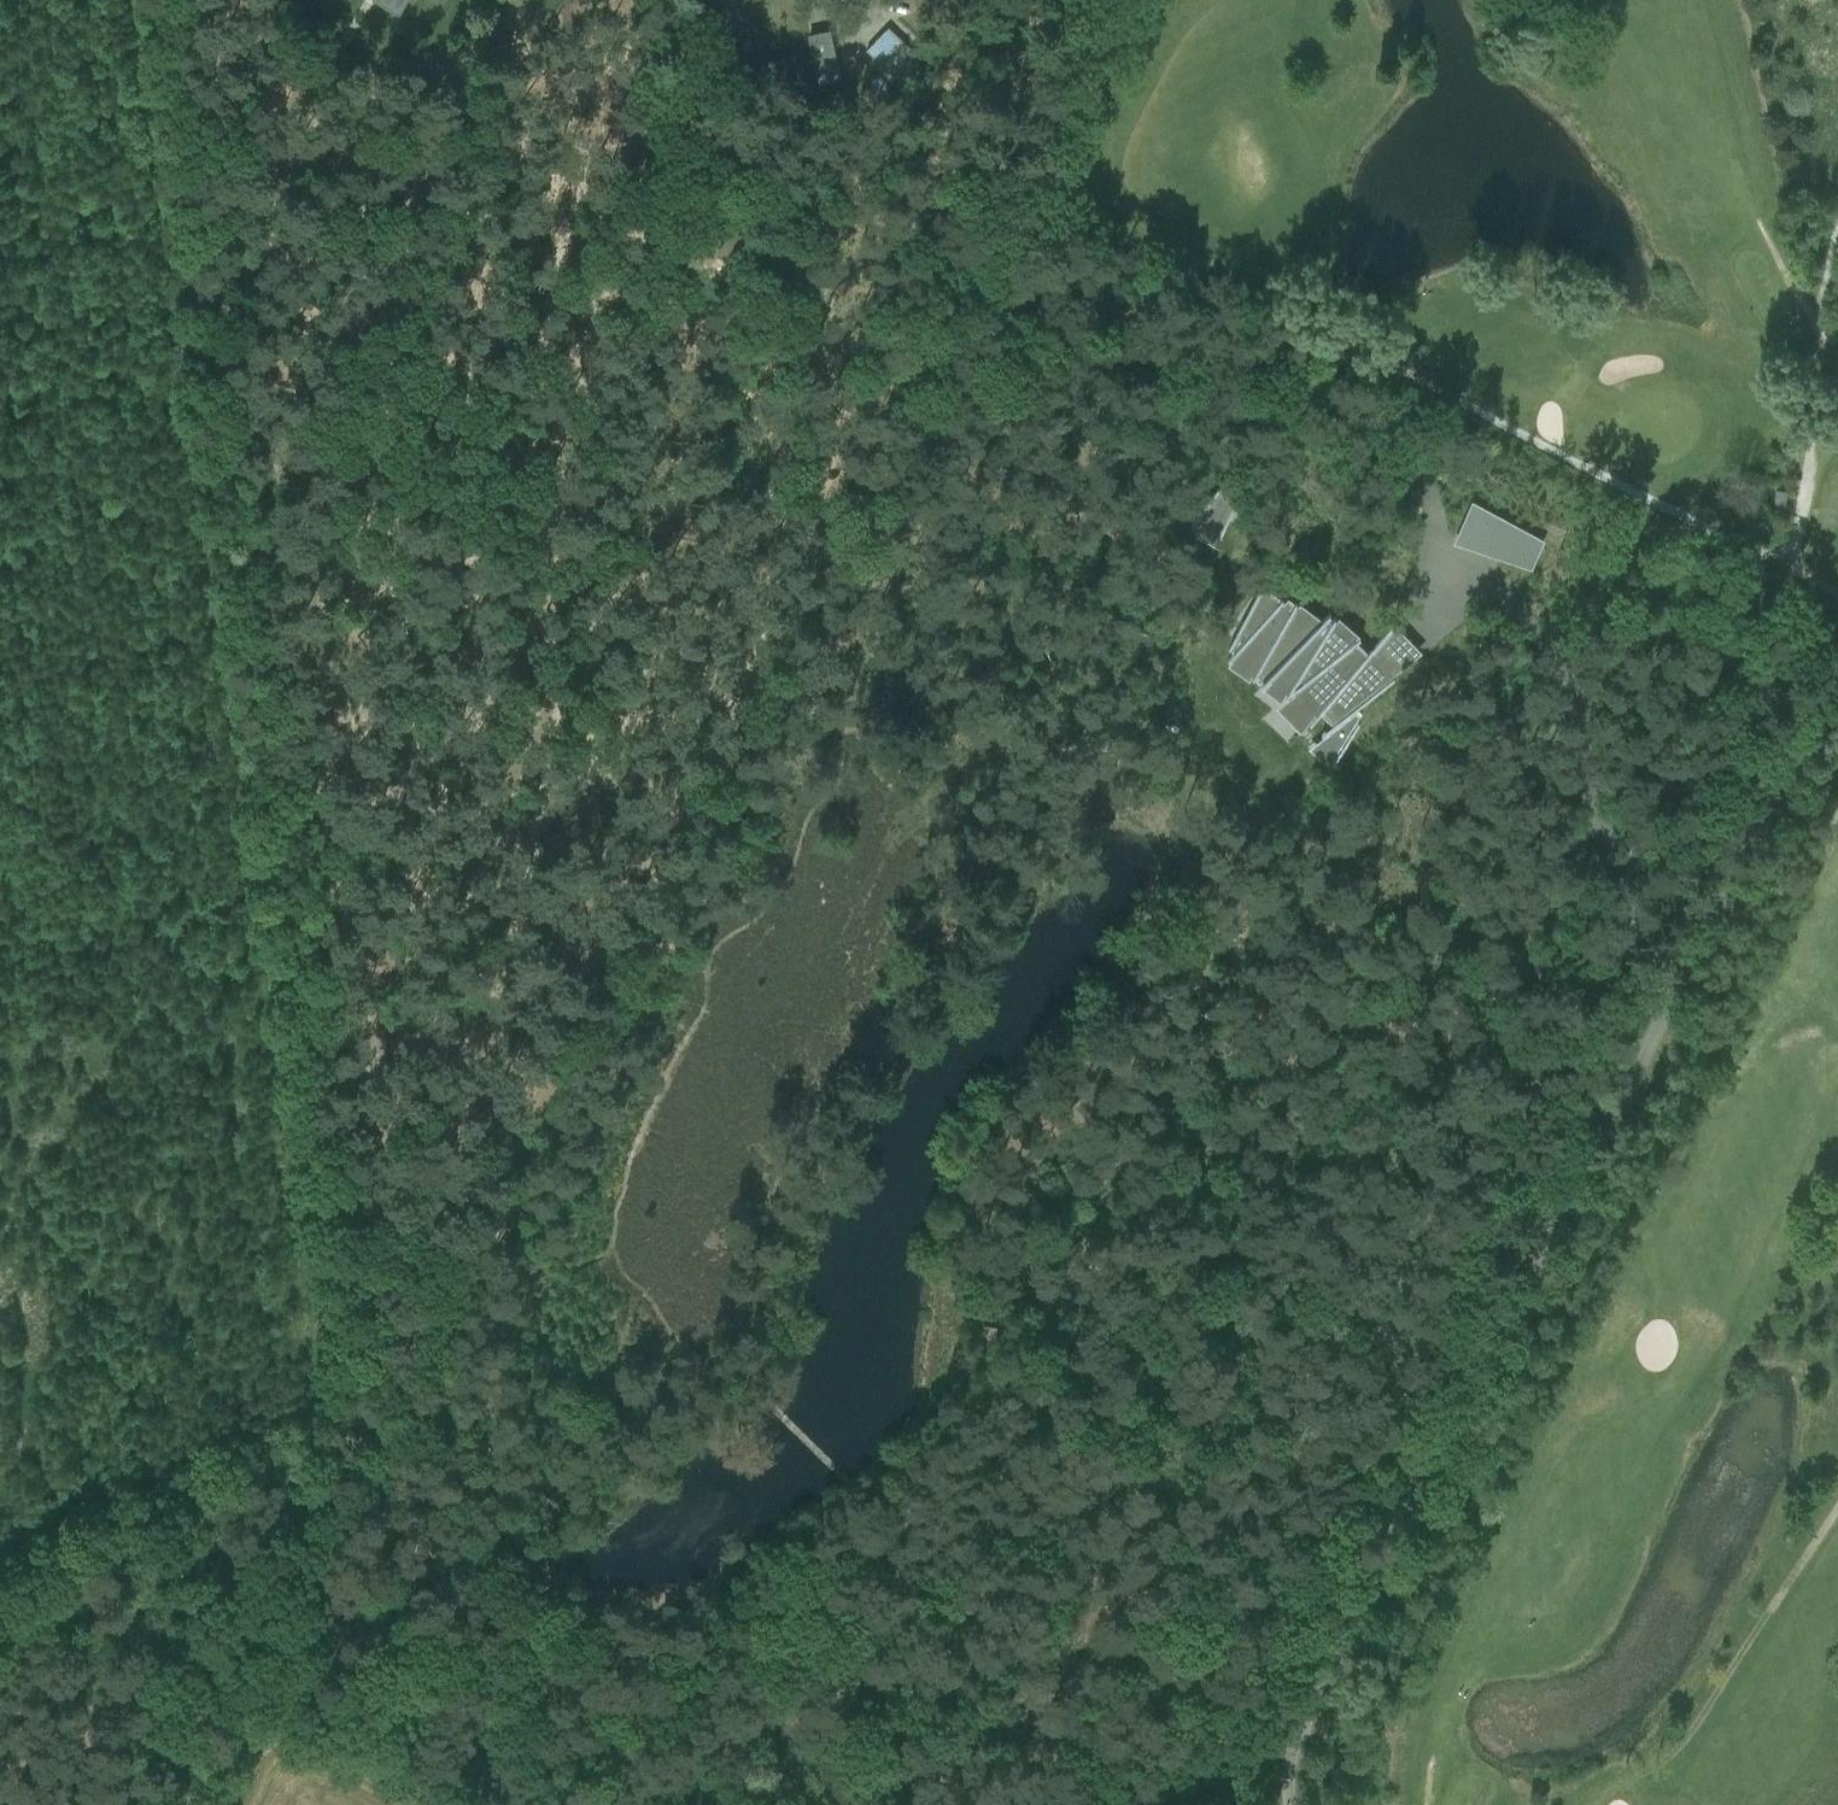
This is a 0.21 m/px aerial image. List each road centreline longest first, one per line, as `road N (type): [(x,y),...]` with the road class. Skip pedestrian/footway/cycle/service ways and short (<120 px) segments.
road 1 (unclassified): [(1302,1804),(1300,1756),(1337,1649),(1837,693)]
road 2 (track): [(1122,0),(574,1040)]
road 3 (track): [(195,1804),(225,1709),(376,1435),(387,1385)]
road 4 (track): [(387,1385),(574,1040)]
road 5 (track): [(1837,1510),(1770,1611)]

